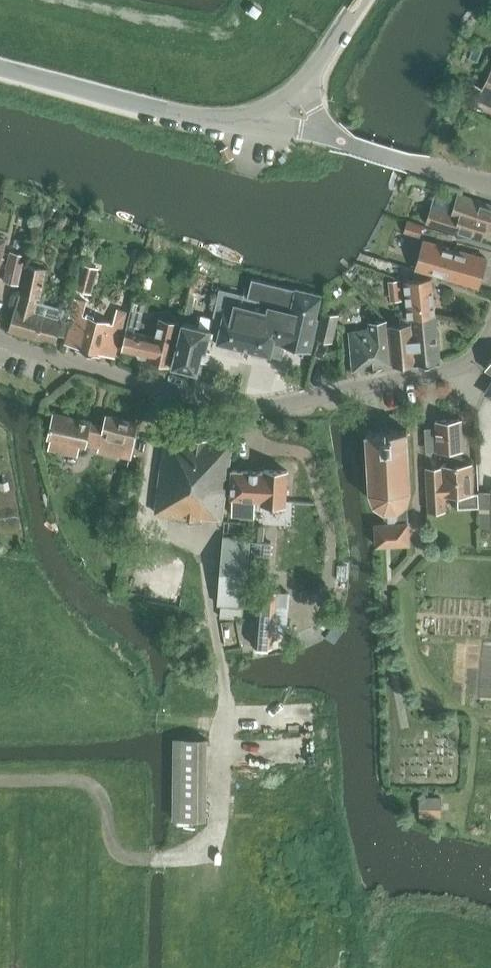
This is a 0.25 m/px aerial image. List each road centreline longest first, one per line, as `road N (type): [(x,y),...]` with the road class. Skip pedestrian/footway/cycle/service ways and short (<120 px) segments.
road 1 (track): [(200,539),(227,682),(225,791),(213,836),(171,853),(125,852),(111,843),(102,794),(72,780),(0,782)]
road 2 (residential): [(0,338),(226,406),(262,409),(462,368),(490,338)]
road 3 (tertiary): [(239,121),(204,121),(0,69)]

